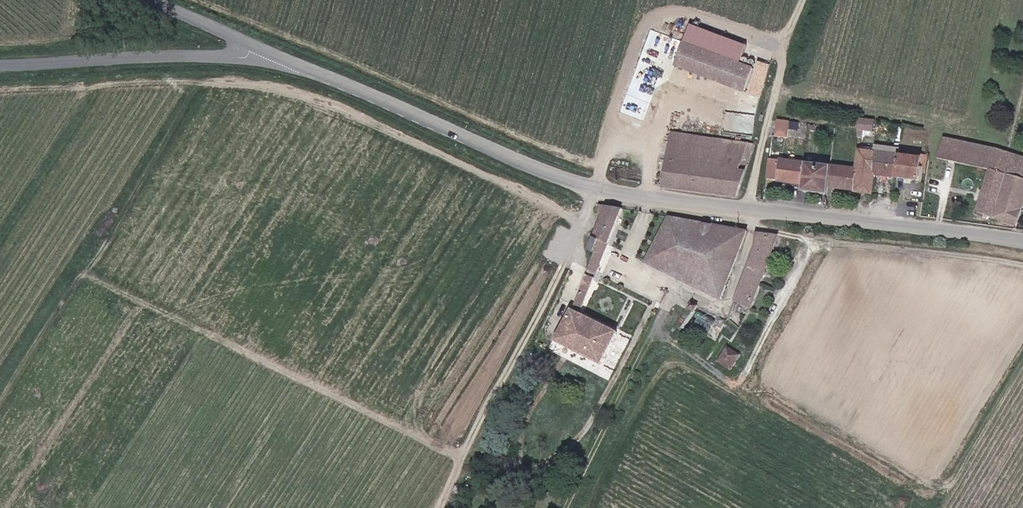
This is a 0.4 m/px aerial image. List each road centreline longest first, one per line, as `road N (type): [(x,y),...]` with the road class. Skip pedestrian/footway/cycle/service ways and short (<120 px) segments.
road 1 (tertiary): [(281,57),(540,171),(596,186),(1022,241)]
road 2 (track): [(596,186),(535,338),(443,507)]
road 3 (unclassified): [(281,57),(0,64)]
road 4 (track): [(113,61),(0,238)]
road 5 (tertiary): [(160,0),(281,57)]

